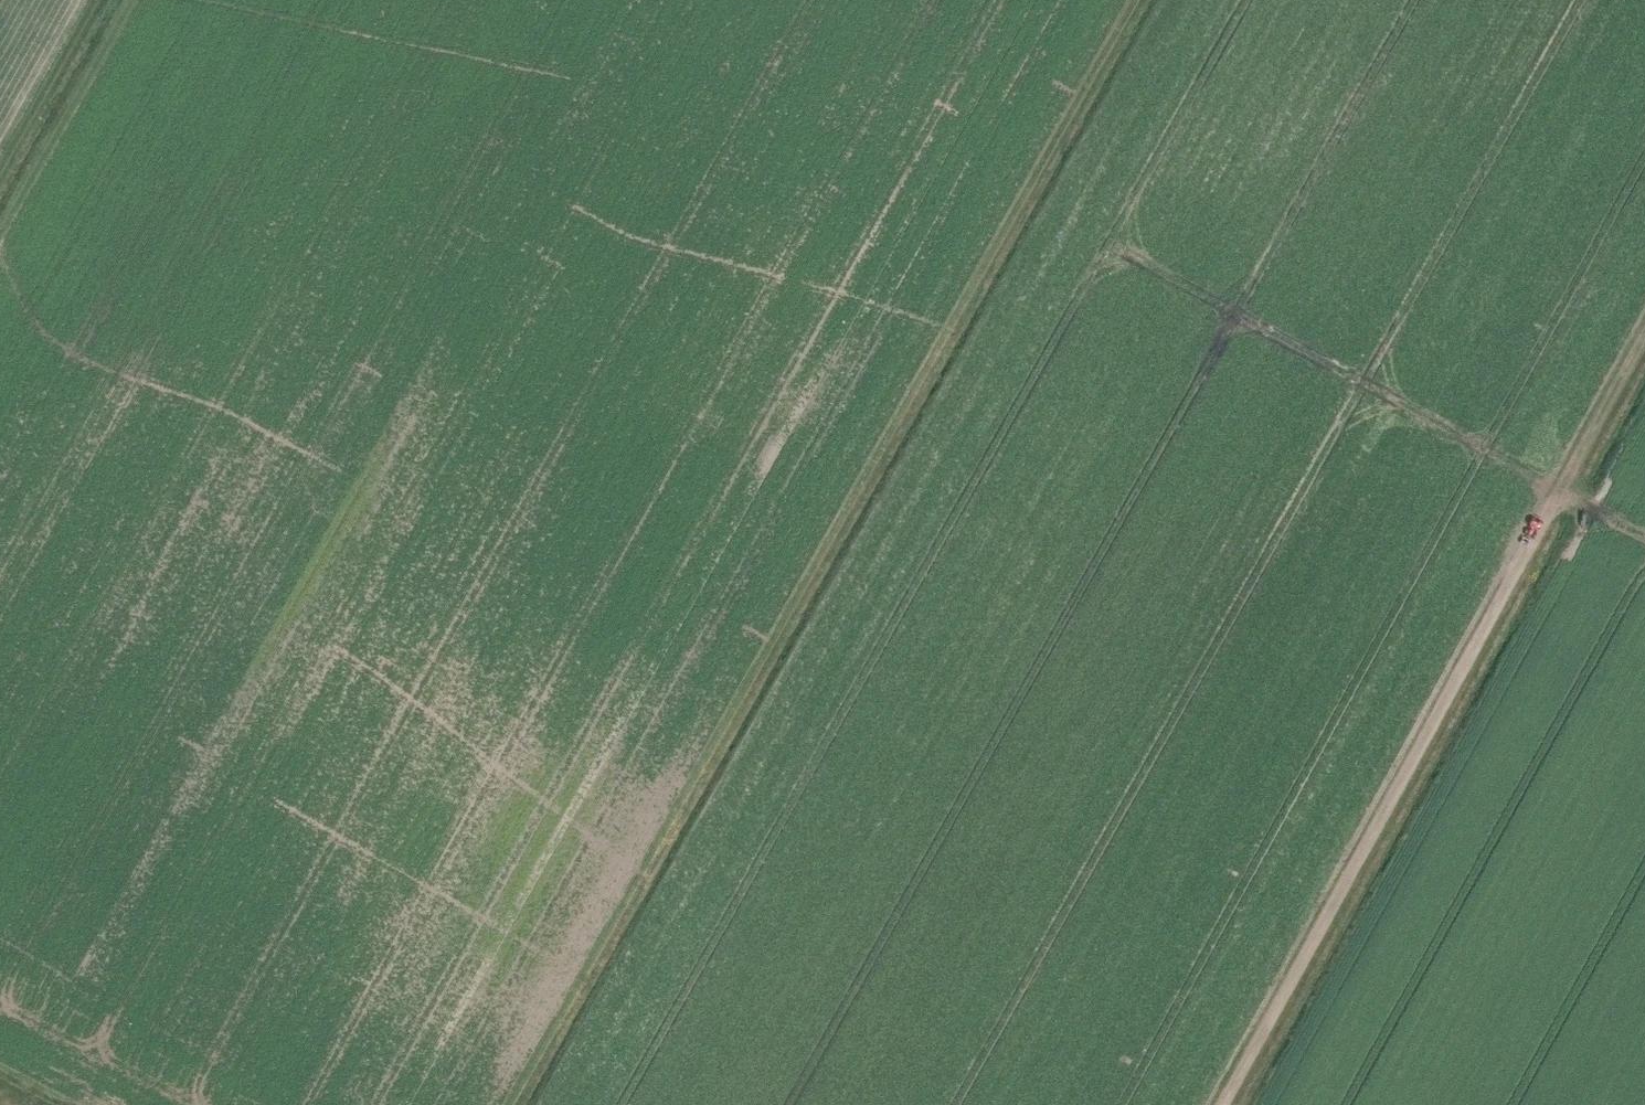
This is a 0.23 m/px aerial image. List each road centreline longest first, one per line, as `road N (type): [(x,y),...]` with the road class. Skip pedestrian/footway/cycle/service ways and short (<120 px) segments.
road 1 (track): [(1223,1104),(1644,343)]

